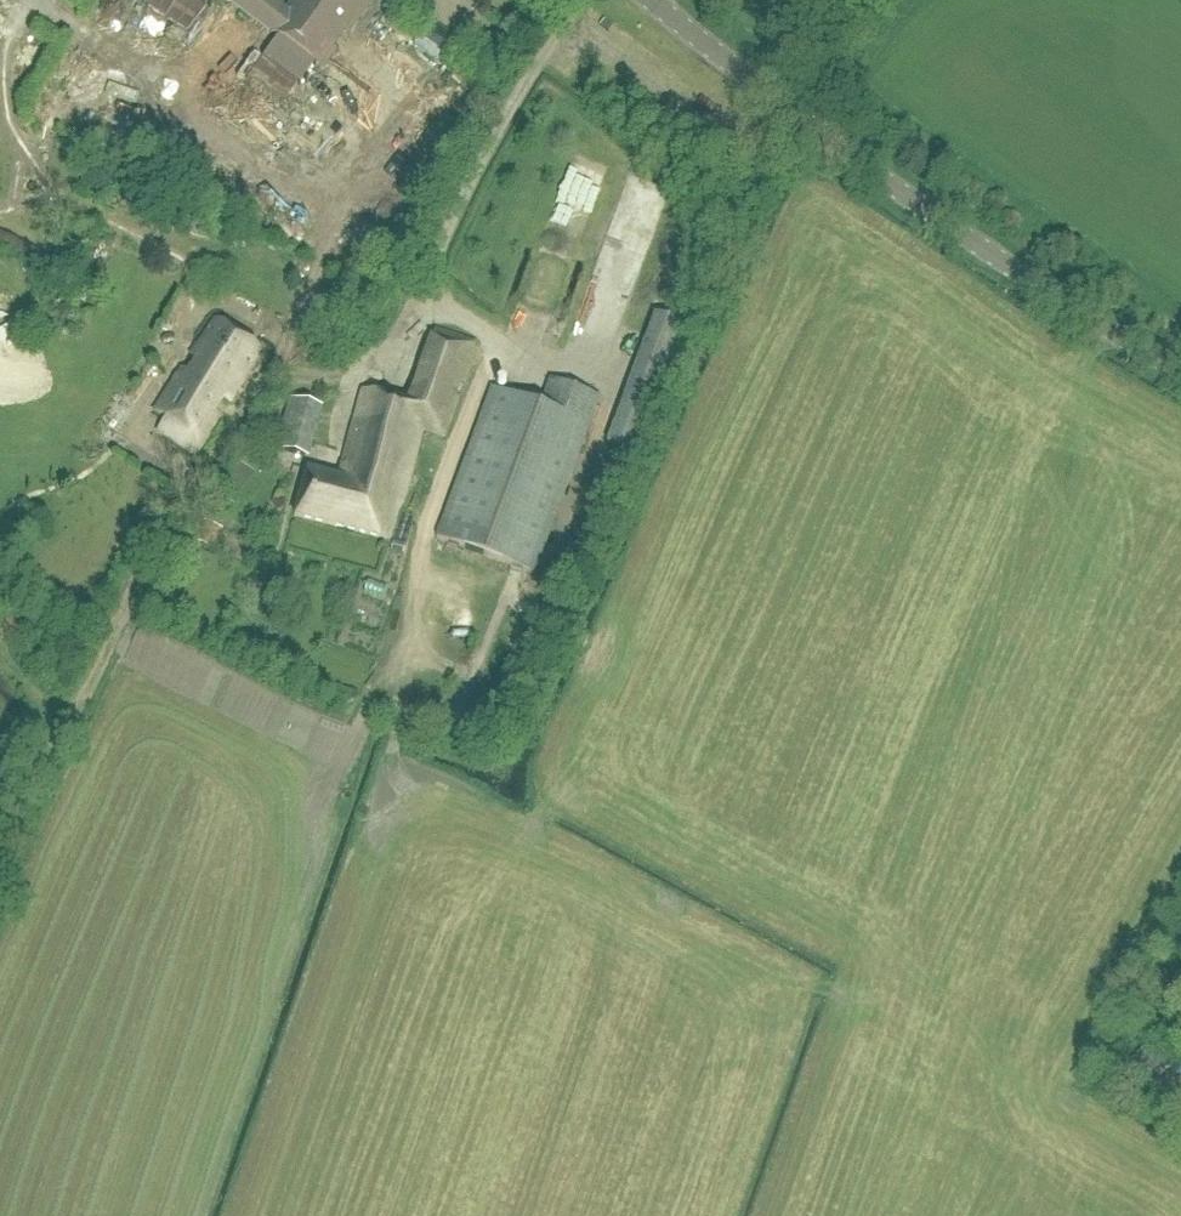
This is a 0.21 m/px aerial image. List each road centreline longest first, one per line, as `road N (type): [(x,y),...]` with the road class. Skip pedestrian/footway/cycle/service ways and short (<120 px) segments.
road 1 (tertiary): [(648,0),(968,241),(1180,373)]
road 2 (track): [(0,838),(165,515),(218,456),(254,396),(279,379)]

